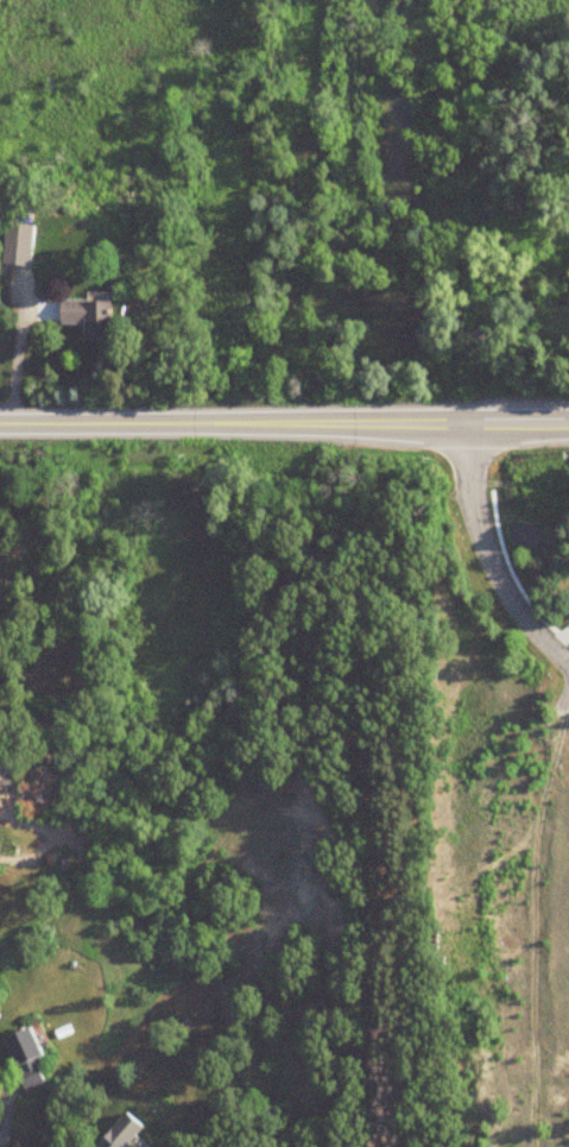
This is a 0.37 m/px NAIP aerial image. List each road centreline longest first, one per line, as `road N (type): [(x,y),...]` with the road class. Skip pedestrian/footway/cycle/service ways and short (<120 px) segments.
road 1 (tertiary): [(0,426),(568,423)]
road 2 (residential): [(539,1146),(537,825),(564,707)]
road 3 (residential): [(464,423),(481,546),(520,622),(568,663)]

